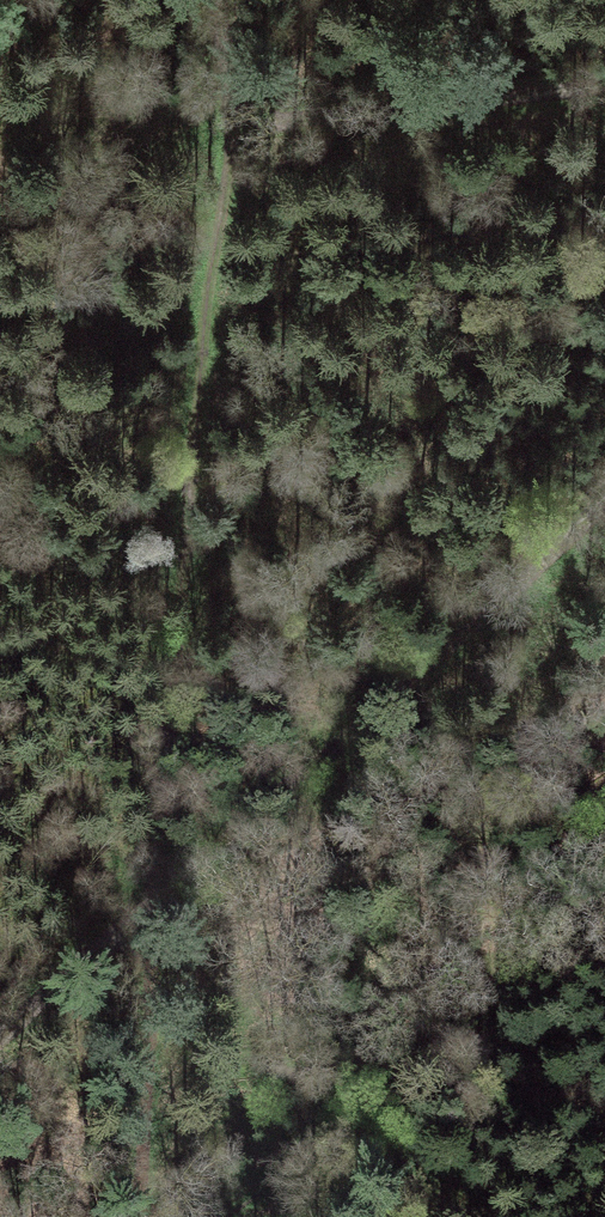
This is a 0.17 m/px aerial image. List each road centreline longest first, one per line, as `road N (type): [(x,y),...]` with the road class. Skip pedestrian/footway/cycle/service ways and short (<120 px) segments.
road 1 (track): [(144,1216),(227,129),(229,0)]
road 2 (track): [(0,1036),(604,511)]
road 3 (track): [(604,87),(227,129)]

